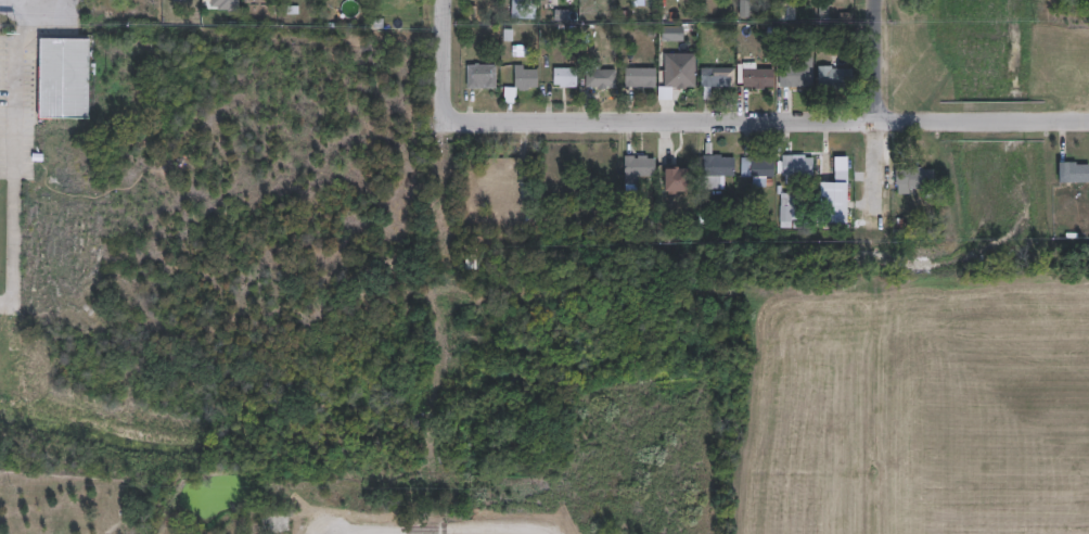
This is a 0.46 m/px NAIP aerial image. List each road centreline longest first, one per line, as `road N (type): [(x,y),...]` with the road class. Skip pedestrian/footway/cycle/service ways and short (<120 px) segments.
road 1 (residential): [(445,126),(1088,126)]
road 2 (residential): [(444,0),(445,126)]
road 3 (residential): [(876,0),(876,126)]

